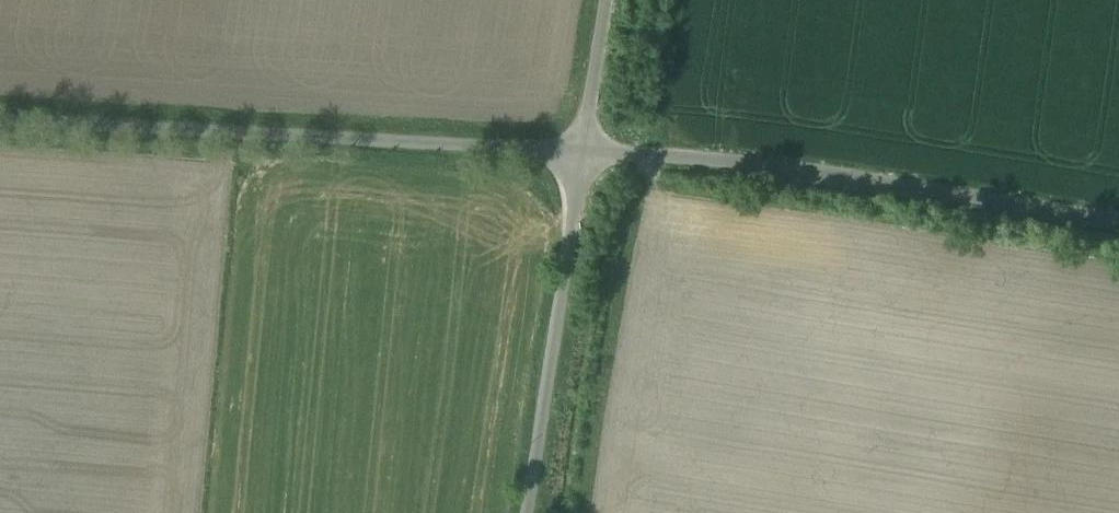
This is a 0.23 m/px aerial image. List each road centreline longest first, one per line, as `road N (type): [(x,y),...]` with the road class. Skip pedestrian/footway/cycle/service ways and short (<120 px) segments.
road 1 (unclassified): [(0,124),(576,158)]
road 2 (unclassified): [(576,158),(1118,230)]
road 3 (unclassified): [(576,158),(523,512)]
road 4 (unclassified): [(600,0),(576,158)]

